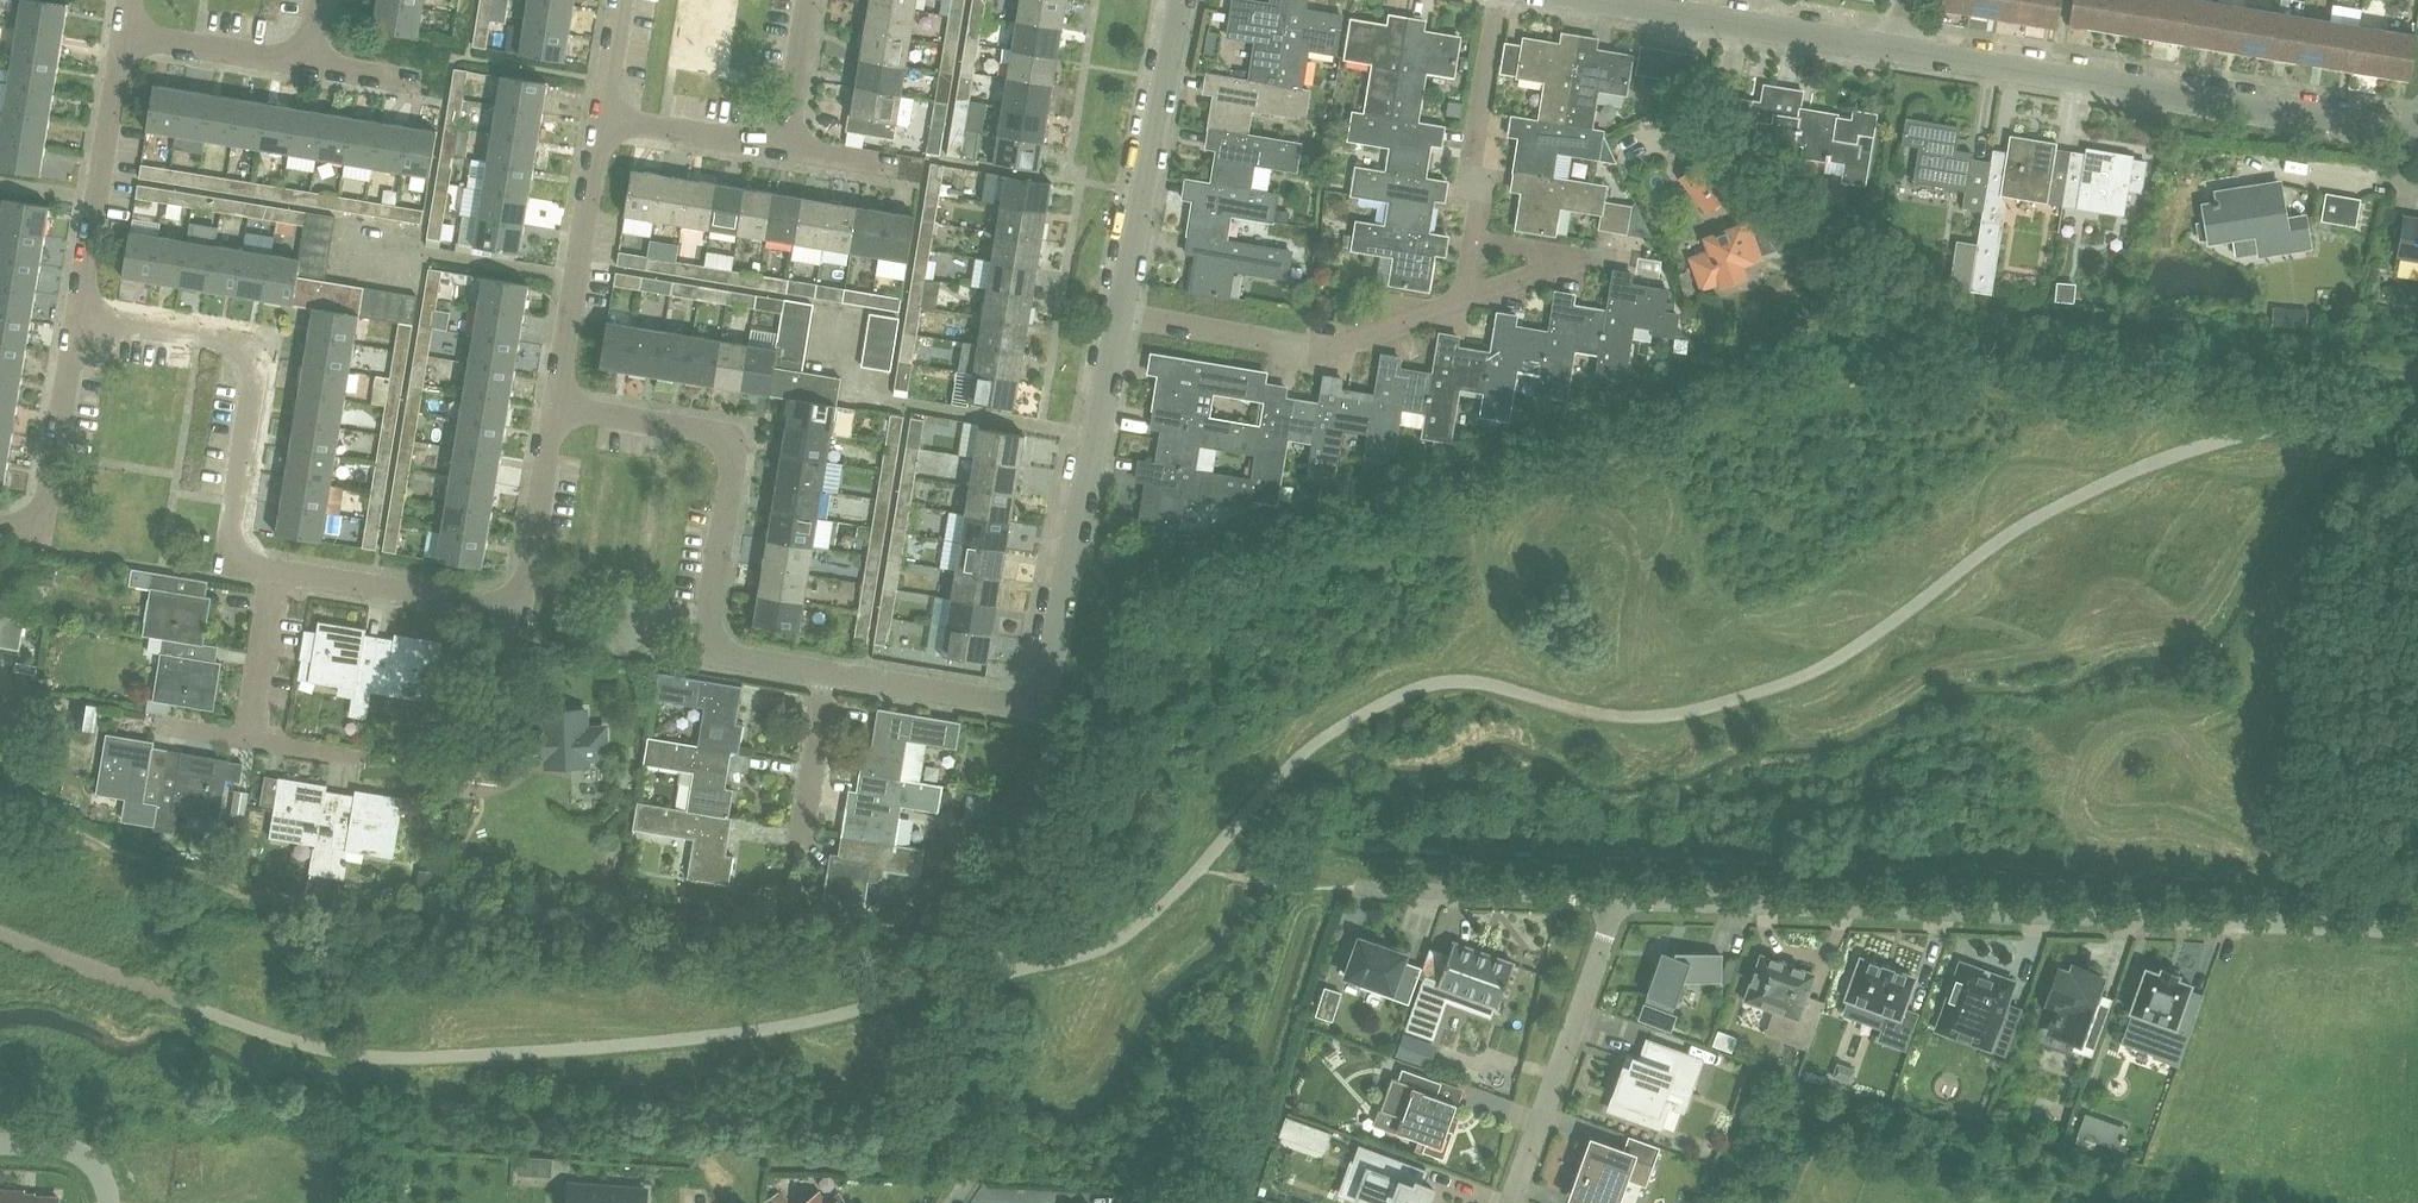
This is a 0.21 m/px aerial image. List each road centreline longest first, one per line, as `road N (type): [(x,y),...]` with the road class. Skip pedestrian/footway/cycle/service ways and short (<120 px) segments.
road 1 (residential): [(1617,903),(2417,922)]
road 2 (residential): [(1044,705),(707,655),(736,464),(731,443),(560,412)]
road 3 (residential): [(525,613),(232,566),(268,347),(81,317)]
road 4 (residential): [(1121,315),(1312,348),(1364,340),(1470,301),(1484,210),(1475,169),(1502,0)]
road 5 (residential): [(1903,51),(2417,128)]
road 6 (residential): [(1044,705),(1121,315)]
road 7 (residential): [(815,0),(790,151),(607,121)]
road 8 (residential): [(1574,0),(1903,51)]
road 9 (residential): [(1121,315),(1187,0)]
road 10 (residential): [(1514,1202),(1617,903)]
road 11 (residential): [(560,412),(607,121)]
road 12 (residential): [(81,317),(126,36)]
road 13 (residential): [(322,0),(311,64),(126,36)]
road 14 (residential): [(1617,903),(1373,895)]
road 15 (residential): [(45,529),(81,317)]
road 16 (residential): [(525,613),(560,412)]
road 17 (residential): [(111,1202),(88,1153),(0,1142)]
road 18 (residential): [(607,121),(627,0)]

